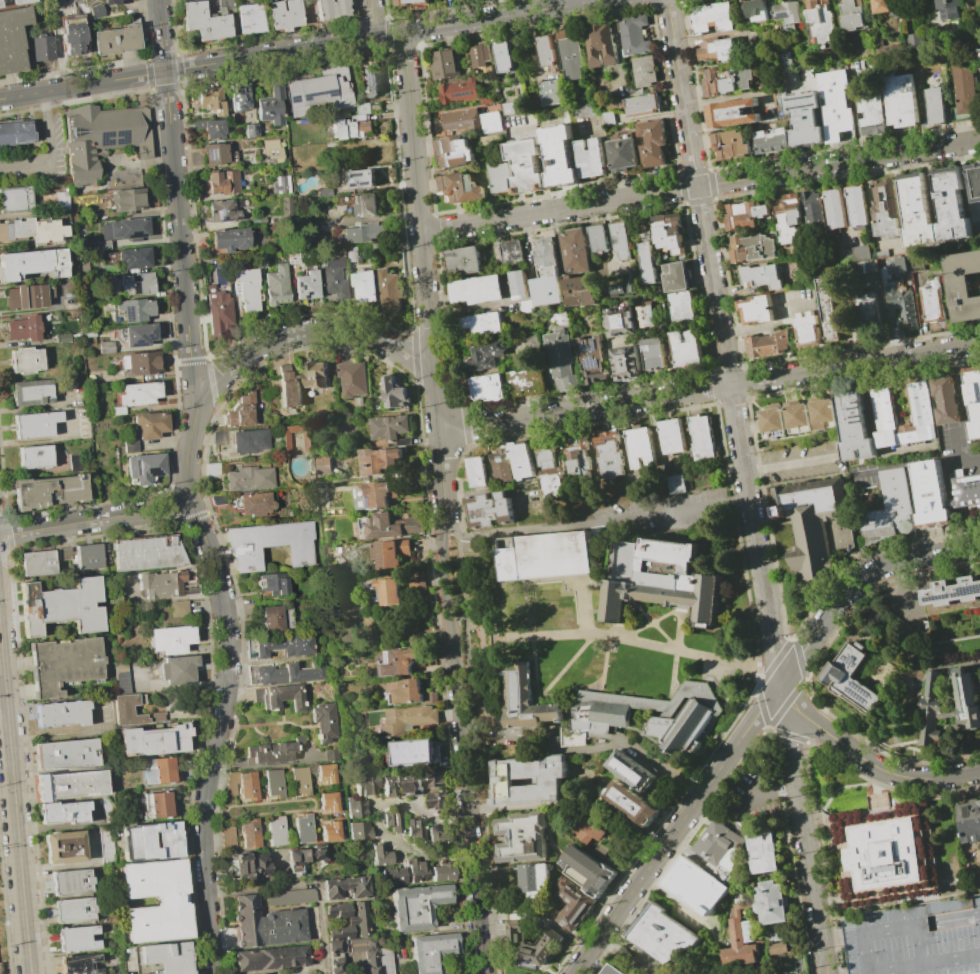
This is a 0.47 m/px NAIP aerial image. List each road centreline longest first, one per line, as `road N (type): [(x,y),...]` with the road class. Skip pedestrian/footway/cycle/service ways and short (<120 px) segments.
road 1 (residential): [(667,0),(782,682)]
road 2 (residential): [(573,973),(855,587),(911,559),(979,548)]
road 3 (residential): [(420,232),(979,141)]
road 4 (residential): [(437,421),(485,426),(979,344)]
road 5 (residential): [(188,500),(217,573),(229,646),(204,812),(215,973)]
road 6 (tertiary): [(0,99),(374,37)]
road 7 (tertiary): [(0,622),(32,973)]
road 8 (residential): [(403,32),(433,373)]
road 9 (residential): [(165,72),(198,403)]
road 10 (residential): [(445,521),(470,809)]
road 11 (residential): [(790,700),(827,973)]
road 12 (residential): [(198,403),(247,354),(297,333),(354,333),(433,373)]
road 13 (residential): [(790,700),(879,769),(918,779),(979,772)]
road 14 (tertiary): [(403,32),(601,0)]
road 15 (residential): [(0,537),(188,500)]
road 16 (residential): [(470,809),(484,973)]

